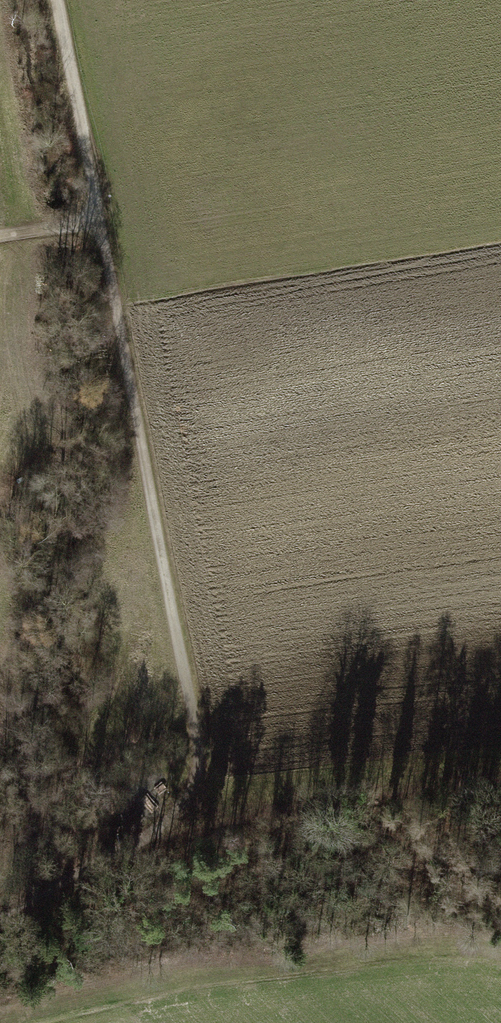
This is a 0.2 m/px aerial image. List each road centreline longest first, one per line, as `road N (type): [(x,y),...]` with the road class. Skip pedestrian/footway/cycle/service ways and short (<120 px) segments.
road 1 (track): [(100,222),(201,767)]
road 2 (track): [(0,919),(156,837),(187,802),(201,767)]
road 3 (track): [(60,0),(100,222)]

